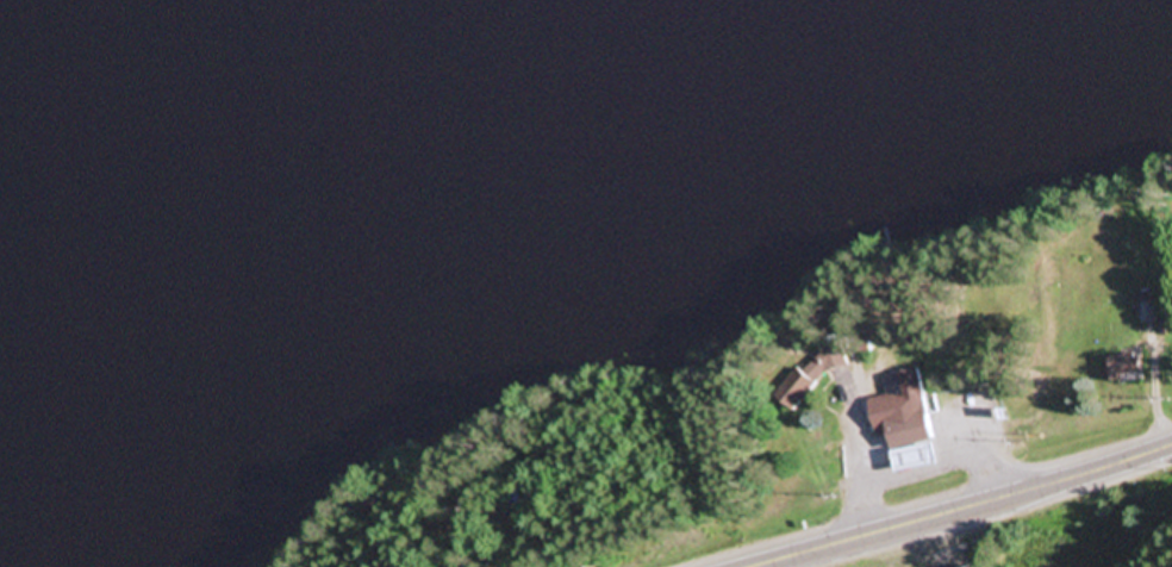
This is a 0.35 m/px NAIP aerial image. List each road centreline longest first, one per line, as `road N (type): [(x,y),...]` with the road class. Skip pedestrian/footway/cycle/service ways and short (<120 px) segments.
road 1 (primary): [(763,566),(1171,449)]

